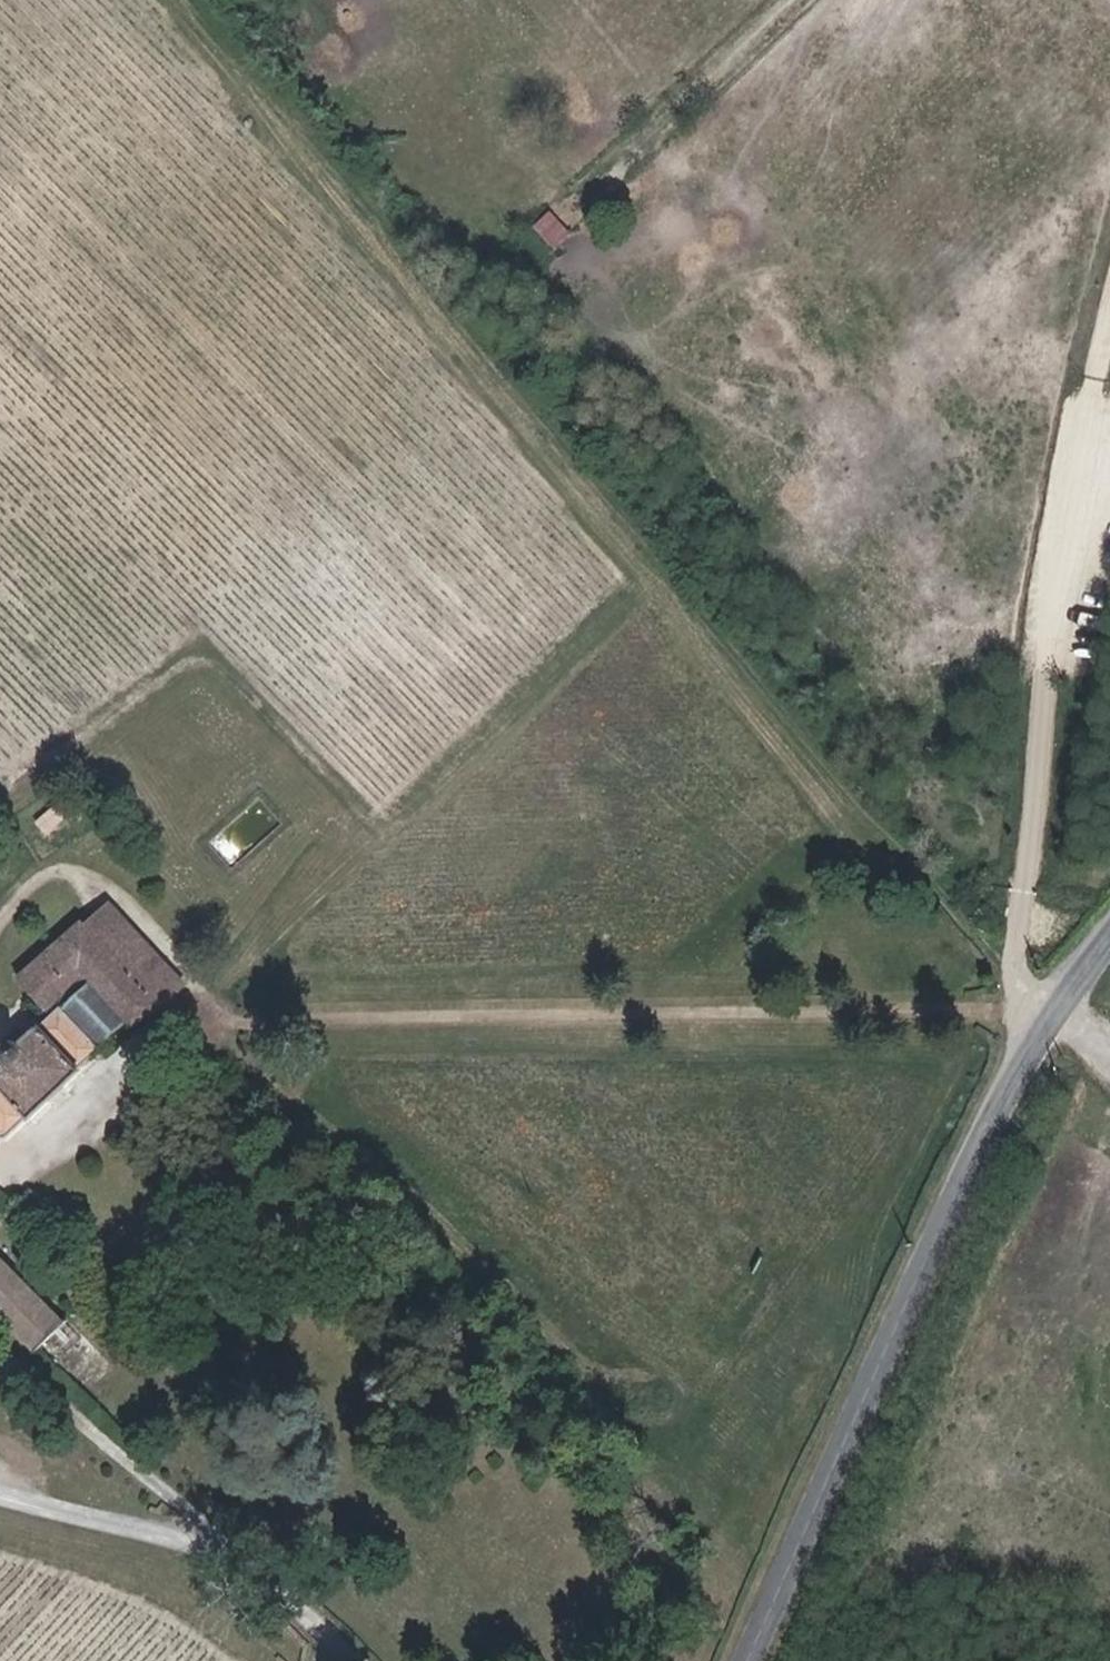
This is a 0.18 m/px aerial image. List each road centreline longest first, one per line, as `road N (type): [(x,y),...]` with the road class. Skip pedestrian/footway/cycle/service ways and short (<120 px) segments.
road 1 (secondary): [(744,1660),(980,1145),(1047,1020),(1109,941)]

